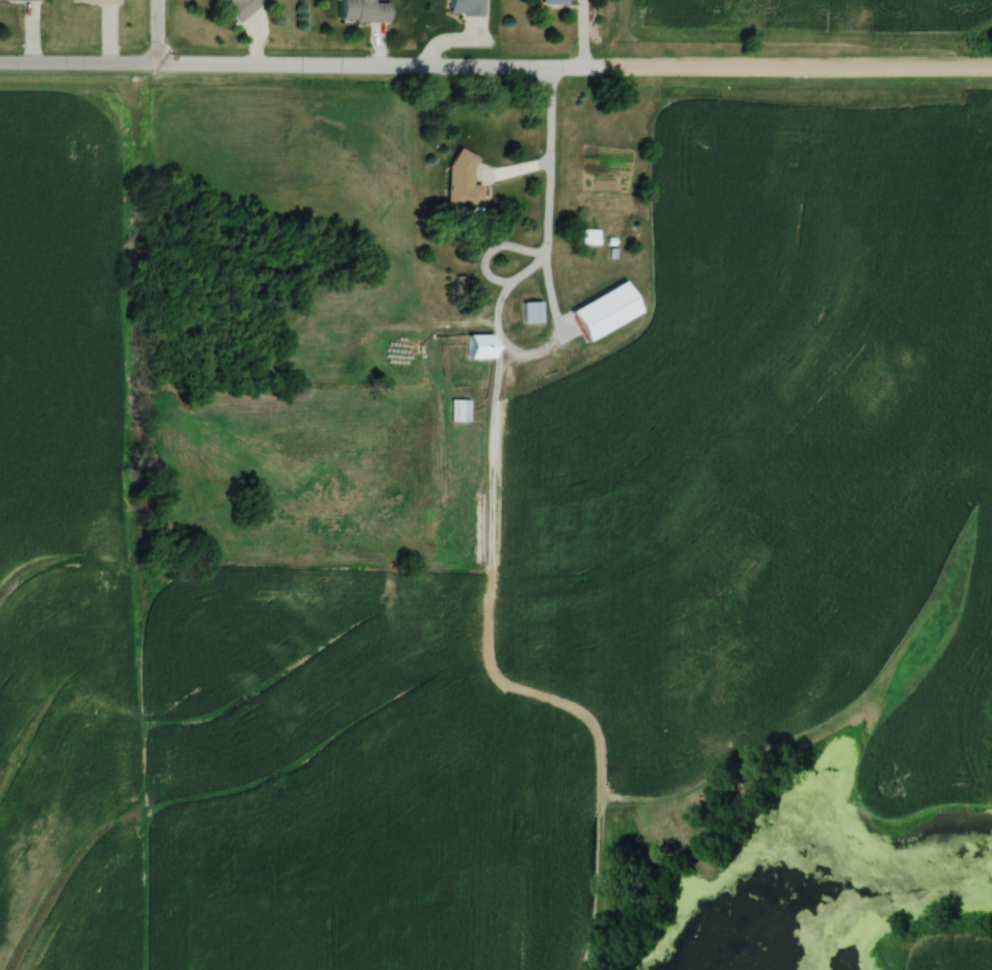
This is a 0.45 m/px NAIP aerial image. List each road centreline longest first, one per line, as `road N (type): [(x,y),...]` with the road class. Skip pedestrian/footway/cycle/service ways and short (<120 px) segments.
road 1 (residential): [(609,66),(0,62)]
road 2 (residential): [(991,68),(609,66)]

